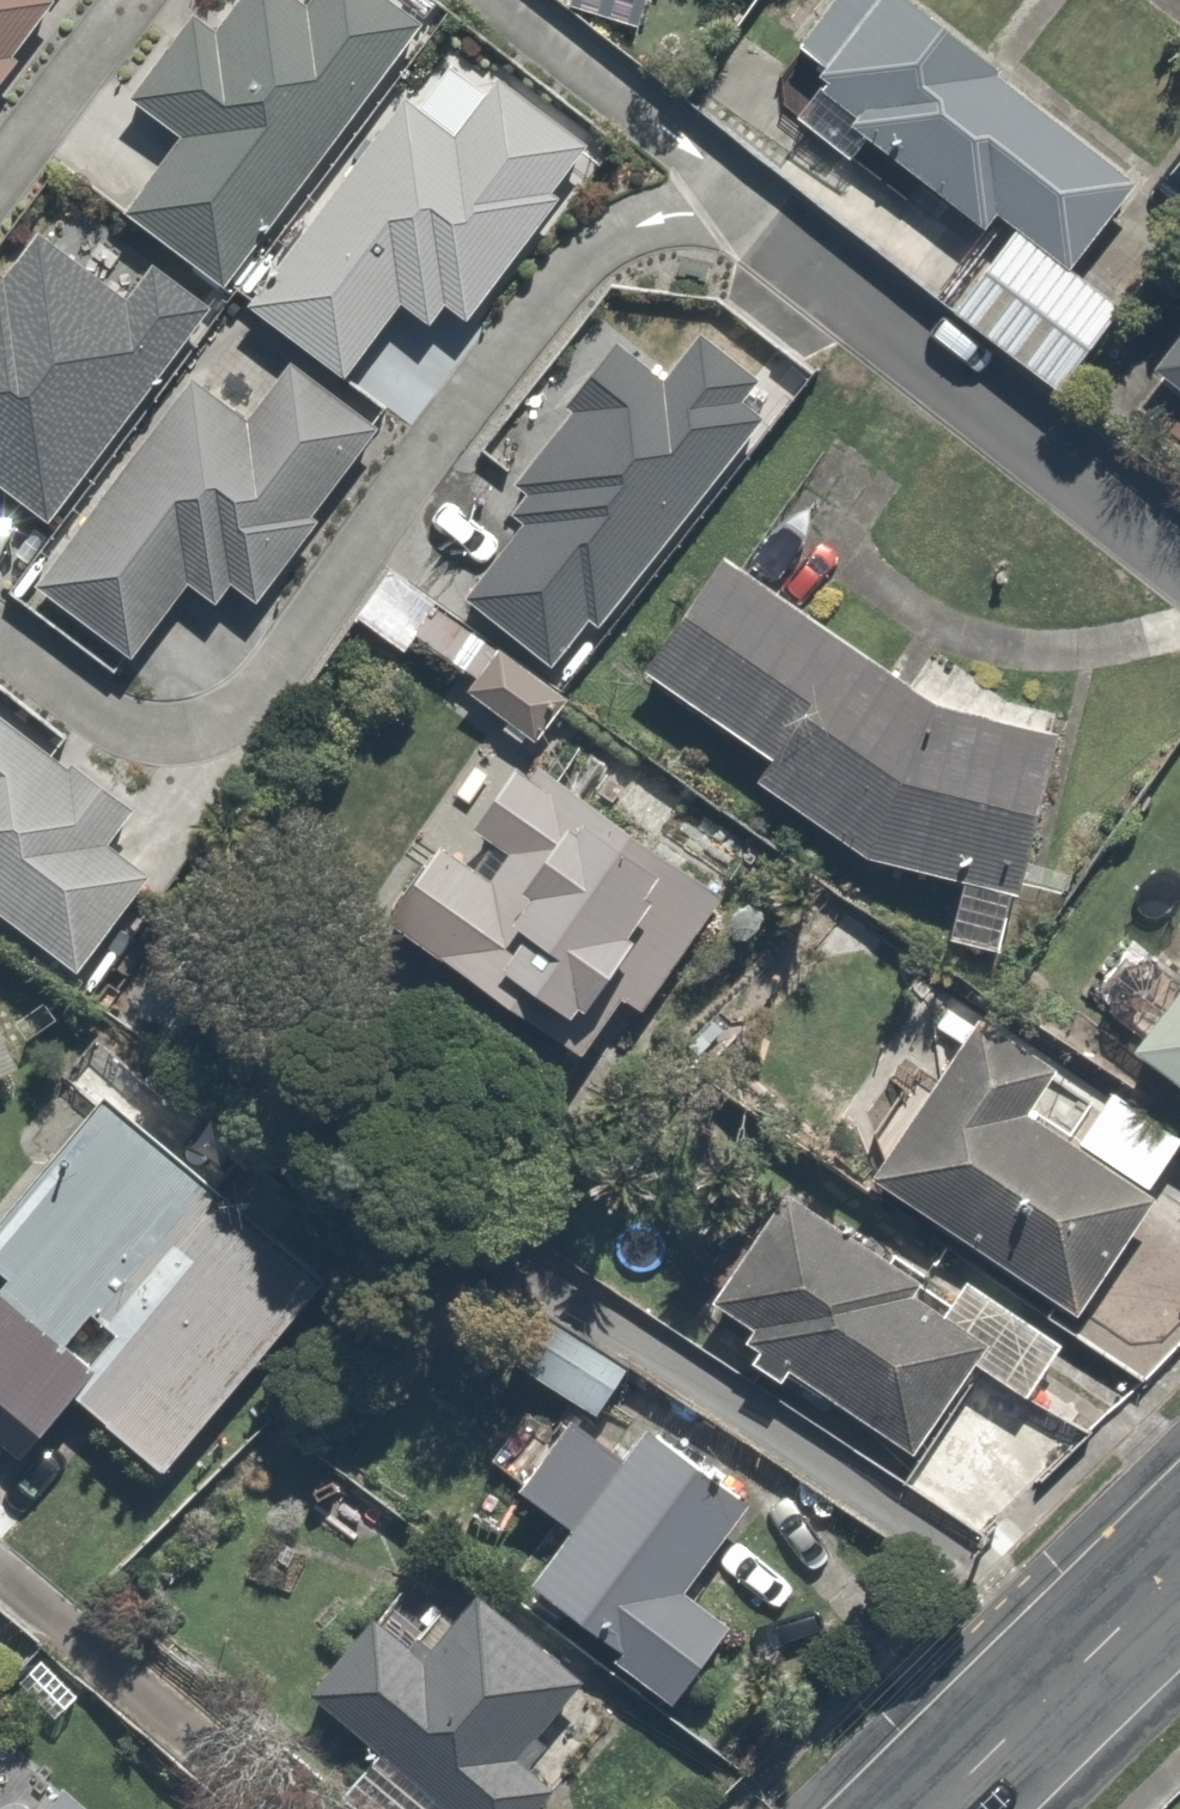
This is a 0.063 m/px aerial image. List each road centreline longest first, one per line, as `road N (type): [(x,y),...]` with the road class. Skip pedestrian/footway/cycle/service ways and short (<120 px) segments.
road 1 (residential): [(774,217),(657,219),(601,241),(576,261),(271,673),(211,726),(159,732),(102,714),(0,638)]
road 2 (residential): [(774,217),(1179,553)]
road 3 (secondary): [(931,1808),(1179,1567)]
road 4 (residential): [(508,0),(774,217)]
road 5 (residential): [(0,173),(133,0)]

